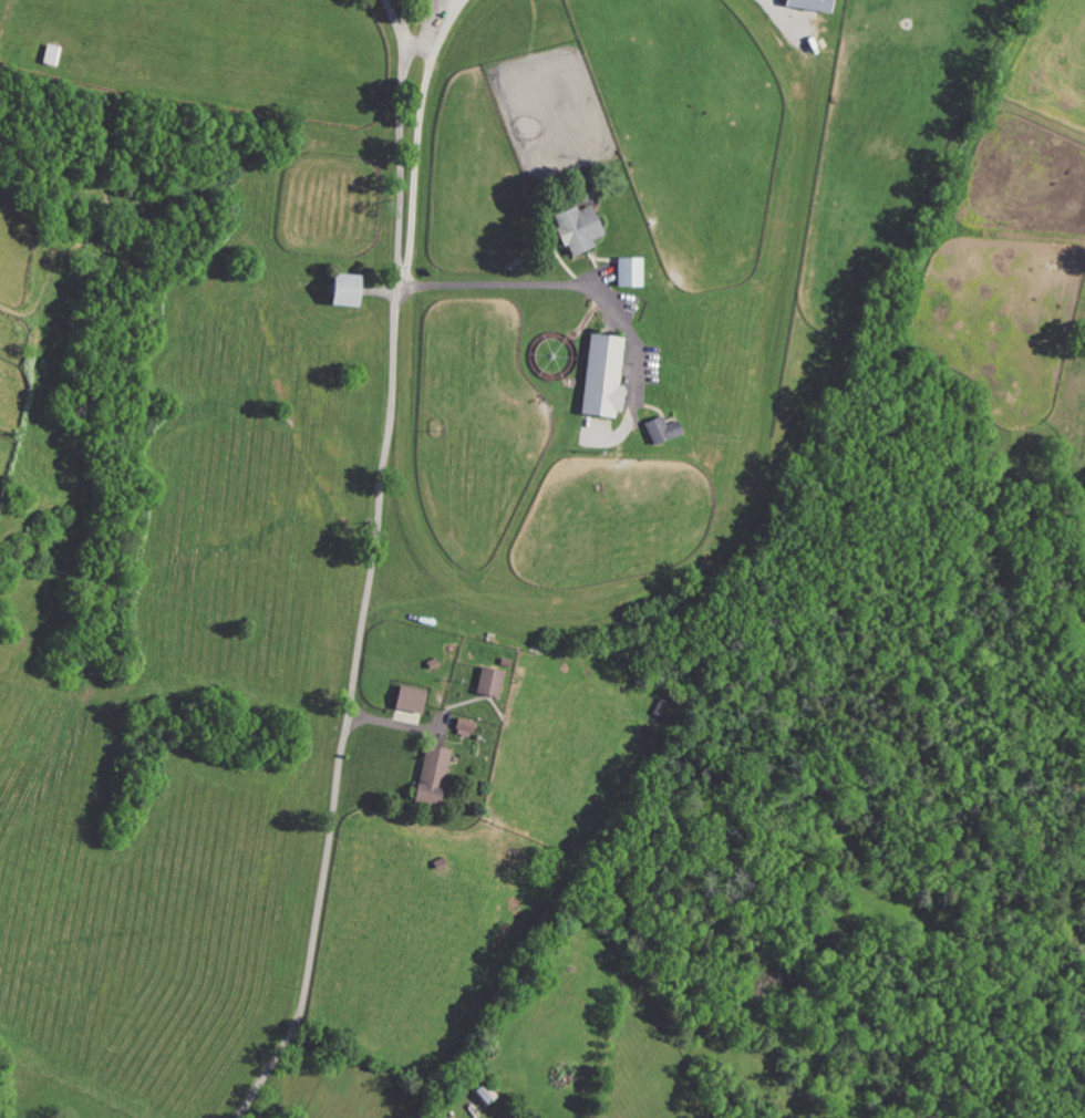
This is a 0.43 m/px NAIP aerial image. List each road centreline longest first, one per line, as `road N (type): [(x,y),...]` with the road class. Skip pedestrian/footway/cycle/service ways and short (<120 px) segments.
road 1 (residential): [(243,1117),(293,1029),(308,974),(390,394),(389,319),(397,282)]

